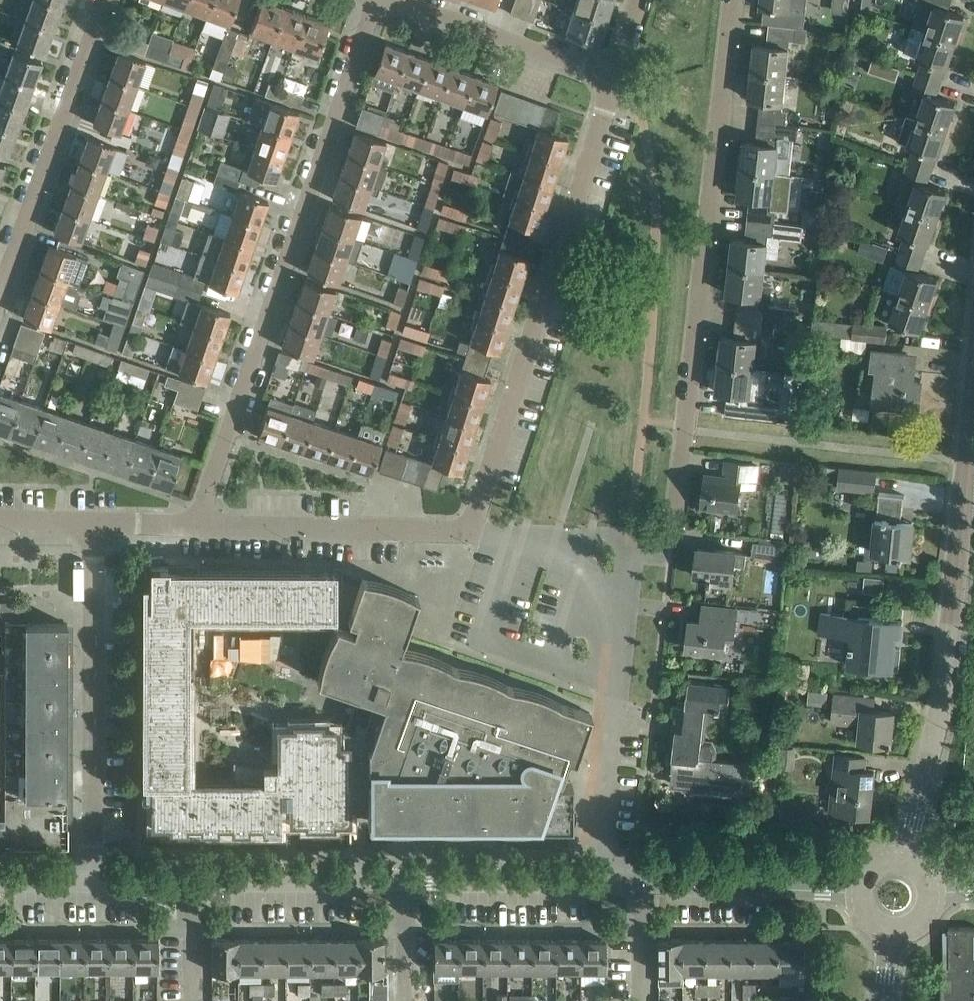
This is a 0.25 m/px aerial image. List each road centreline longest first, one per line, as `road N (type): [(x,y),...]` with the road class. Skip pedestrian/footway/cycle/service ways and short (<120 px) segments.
road 1 (residential): [(634,538),(661,539),(675,516),(734,0)]
road 2 (residential): [(199,523),(376,0)]
road 3 (residential): [(471,529),(616,77)]
road 4 (unclassified): [(906,862),(932,748),(973,394)]
road 5 (unclassified): [(93,879),(94,521)]
road 6 (unclassified): [(0,289),(105,0)]
road 7 (unclassified): [(471,529),(199,523)]
road 8 (residential): [(405,879),(642,881)]
road 9 (residential): [(616,77),(403,0)]
road 10 (residential): [(642,881),(861,892)]
road 11 (residential): [(195,879),(405,879)]
road 12 (residential): [(193,1000),(195,879)]
road 13 (residential): [(405,879),(405,1000)]
road 14 (residential): [(643,1000),(642,881)]

